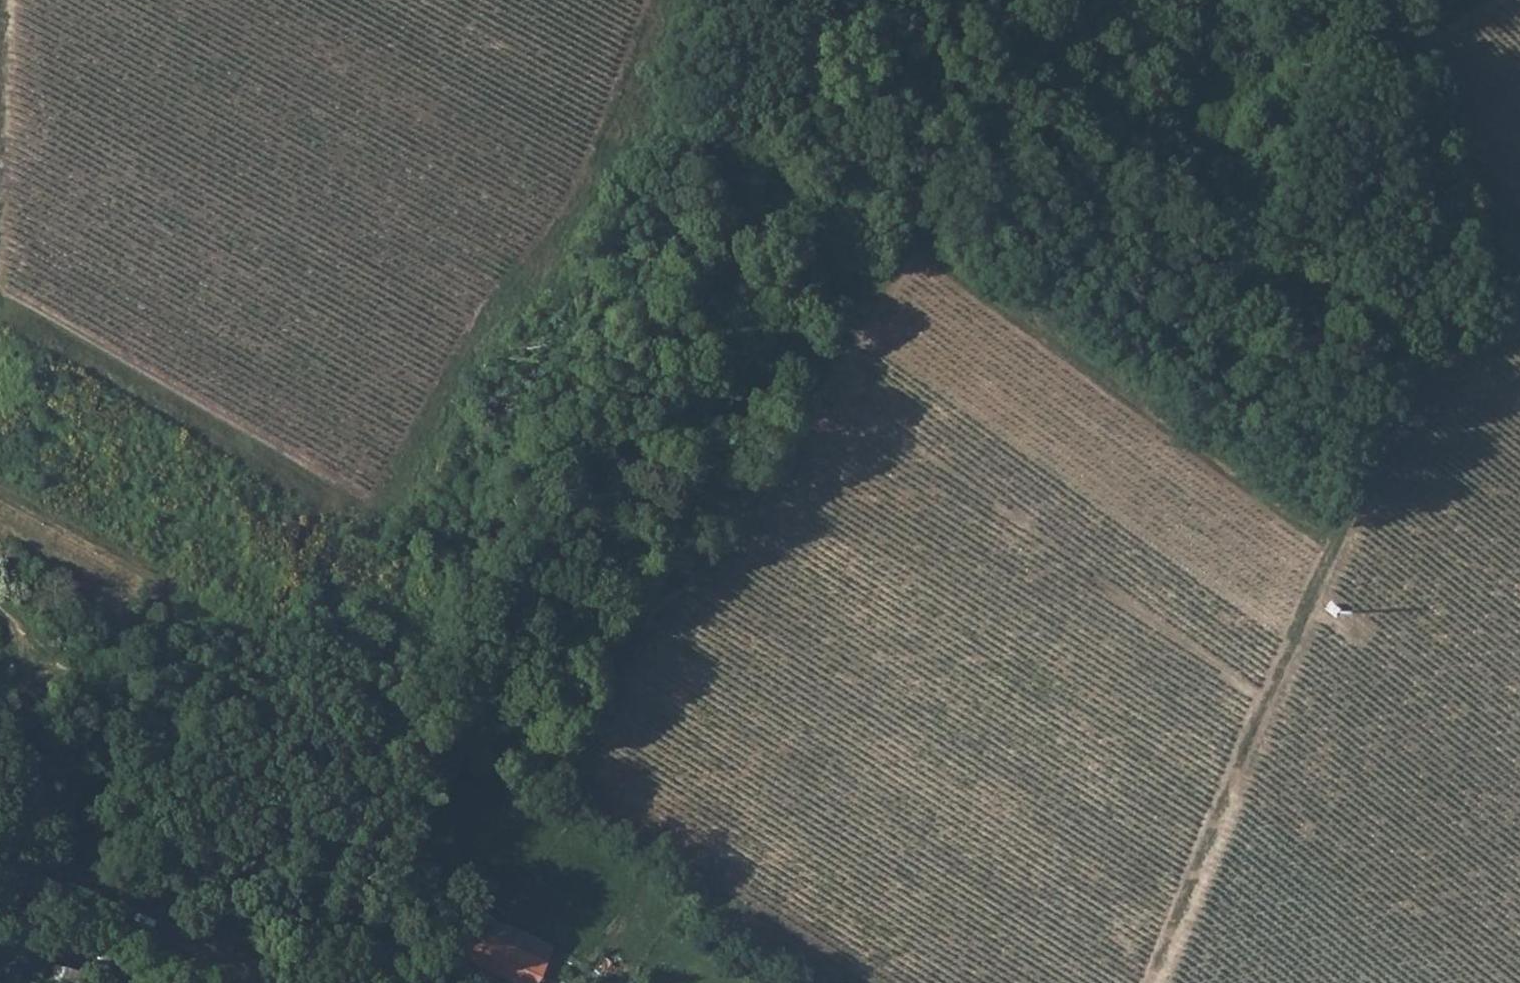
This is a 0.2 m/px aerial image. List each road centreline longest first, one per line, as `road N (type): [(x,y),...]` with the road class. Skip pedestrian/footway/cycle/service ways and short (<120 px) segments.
road 1 (track): [(1149,982),(1404,401),(1447,361),(1519,332)]
road 2 (track): [(295,0),(585,160)]
road 3 (unclassified): [(0,875),(139,921),(250,982)]

